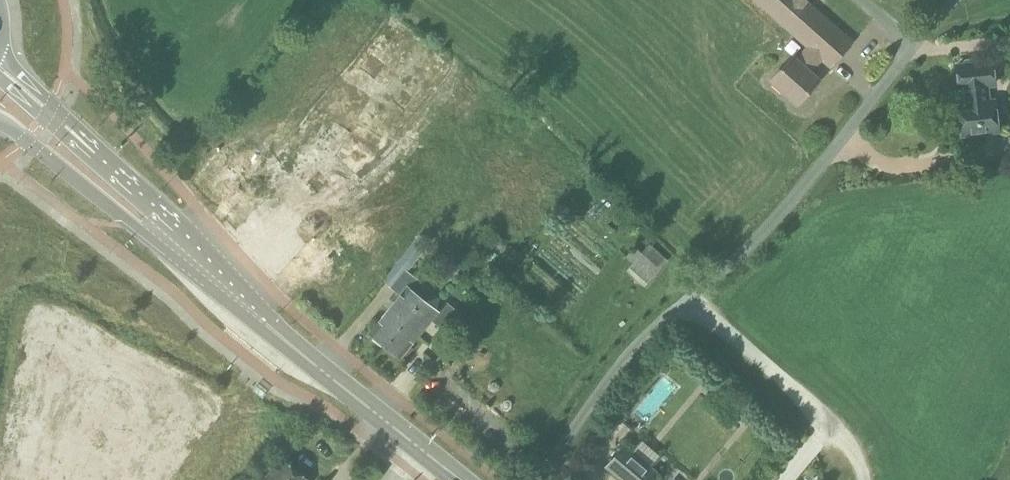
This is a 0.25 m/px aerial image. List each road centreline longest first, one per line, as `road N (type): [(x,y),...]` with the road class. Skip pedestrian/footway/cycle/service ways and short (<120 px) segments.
road 1 (unclassified): [(540,479),(610,379),(771,226),(953,0)]
road 2 (secondary): [(0,122),(263,320)]
road 3 (secondary): [(461,479),(263,320)]
road 4 (secondary): [(263,320),(96,153)]
road 5 (secondary): [(96,153),(0,52)]
road 6 (secondary): [(96,153),(0,79)]

